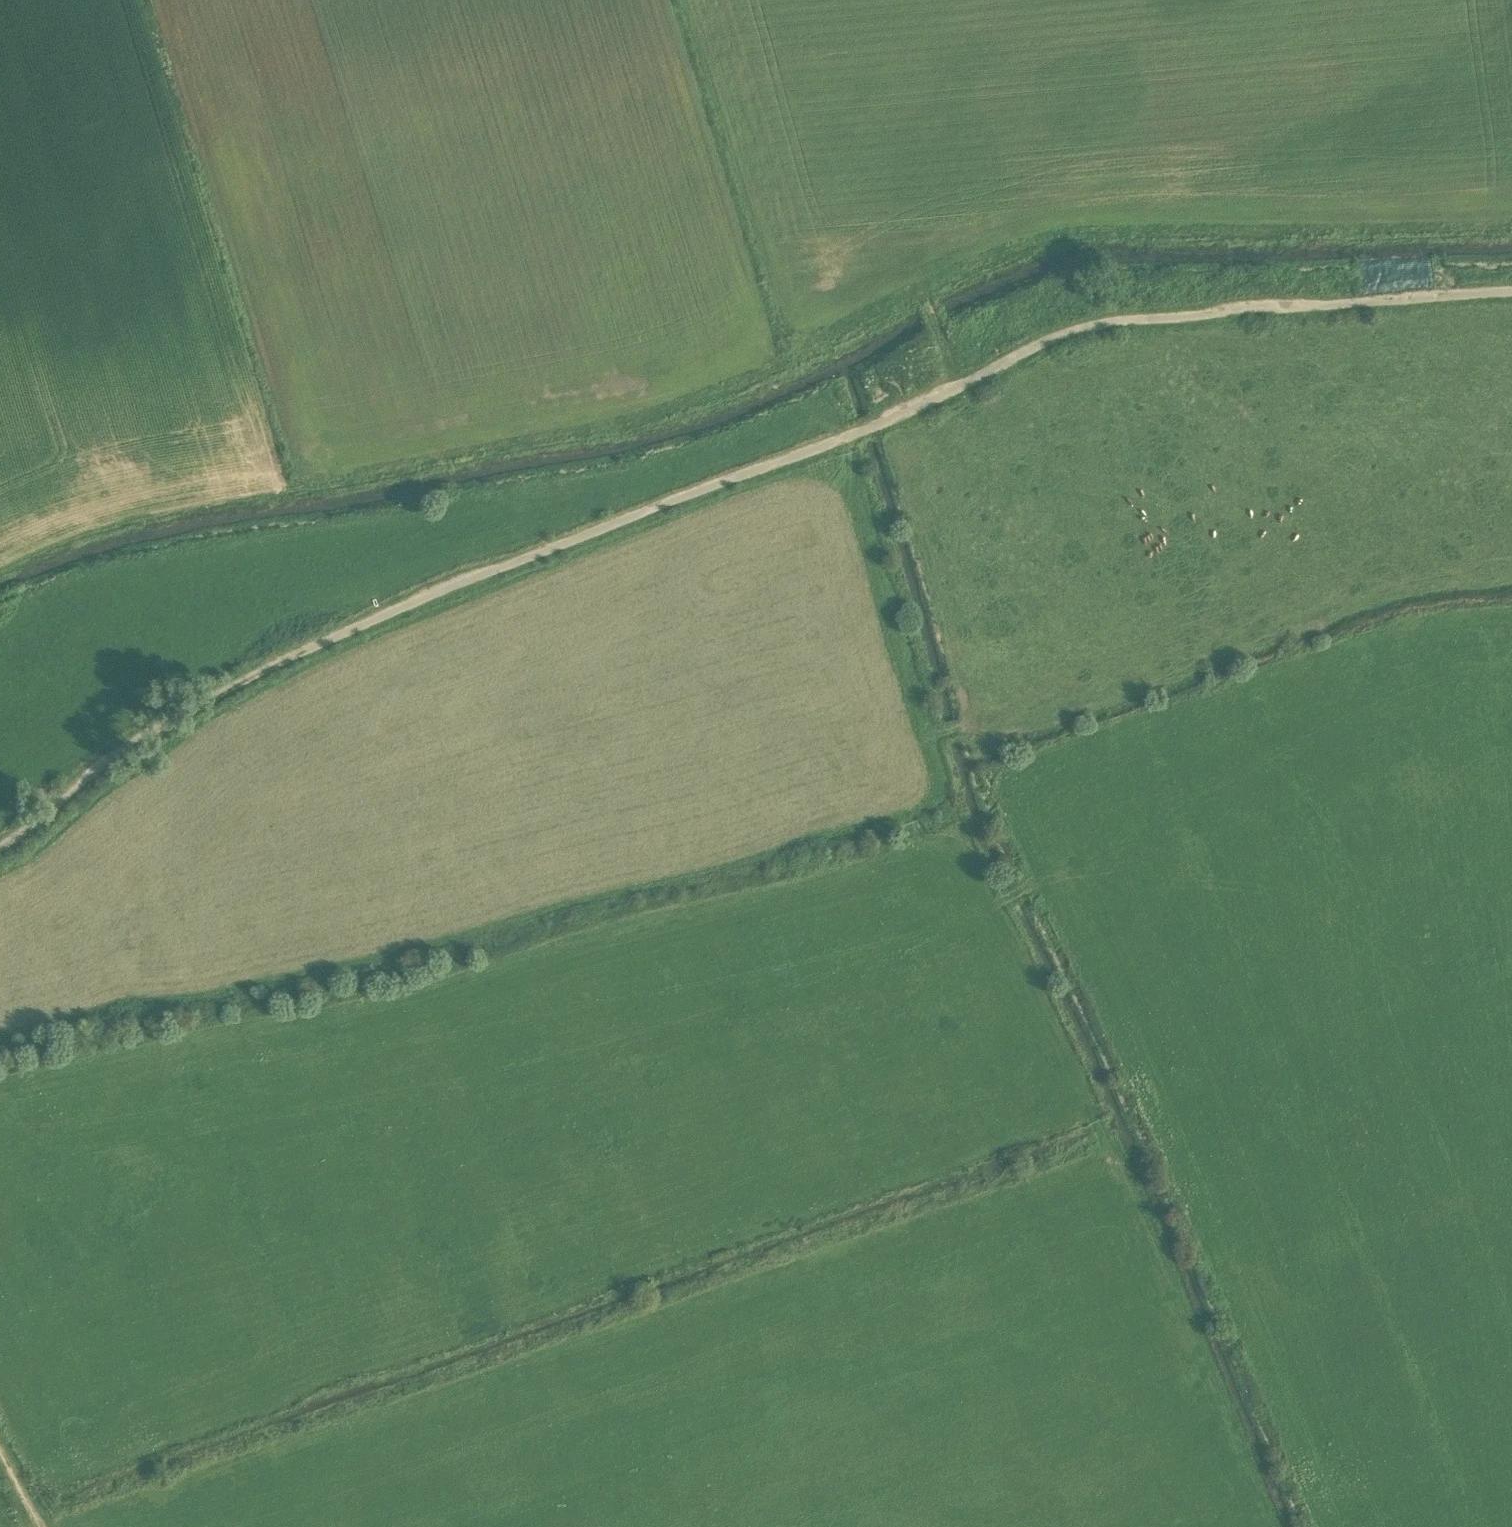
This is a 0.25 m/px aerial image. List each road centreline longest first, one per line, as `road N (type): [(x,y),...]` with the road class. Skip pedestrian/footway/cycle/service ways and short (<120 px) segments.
road 1 (track): [(1511,289),(1233,309),(1067,334),(877,425),(215,685),(151,724),(0,846)]

